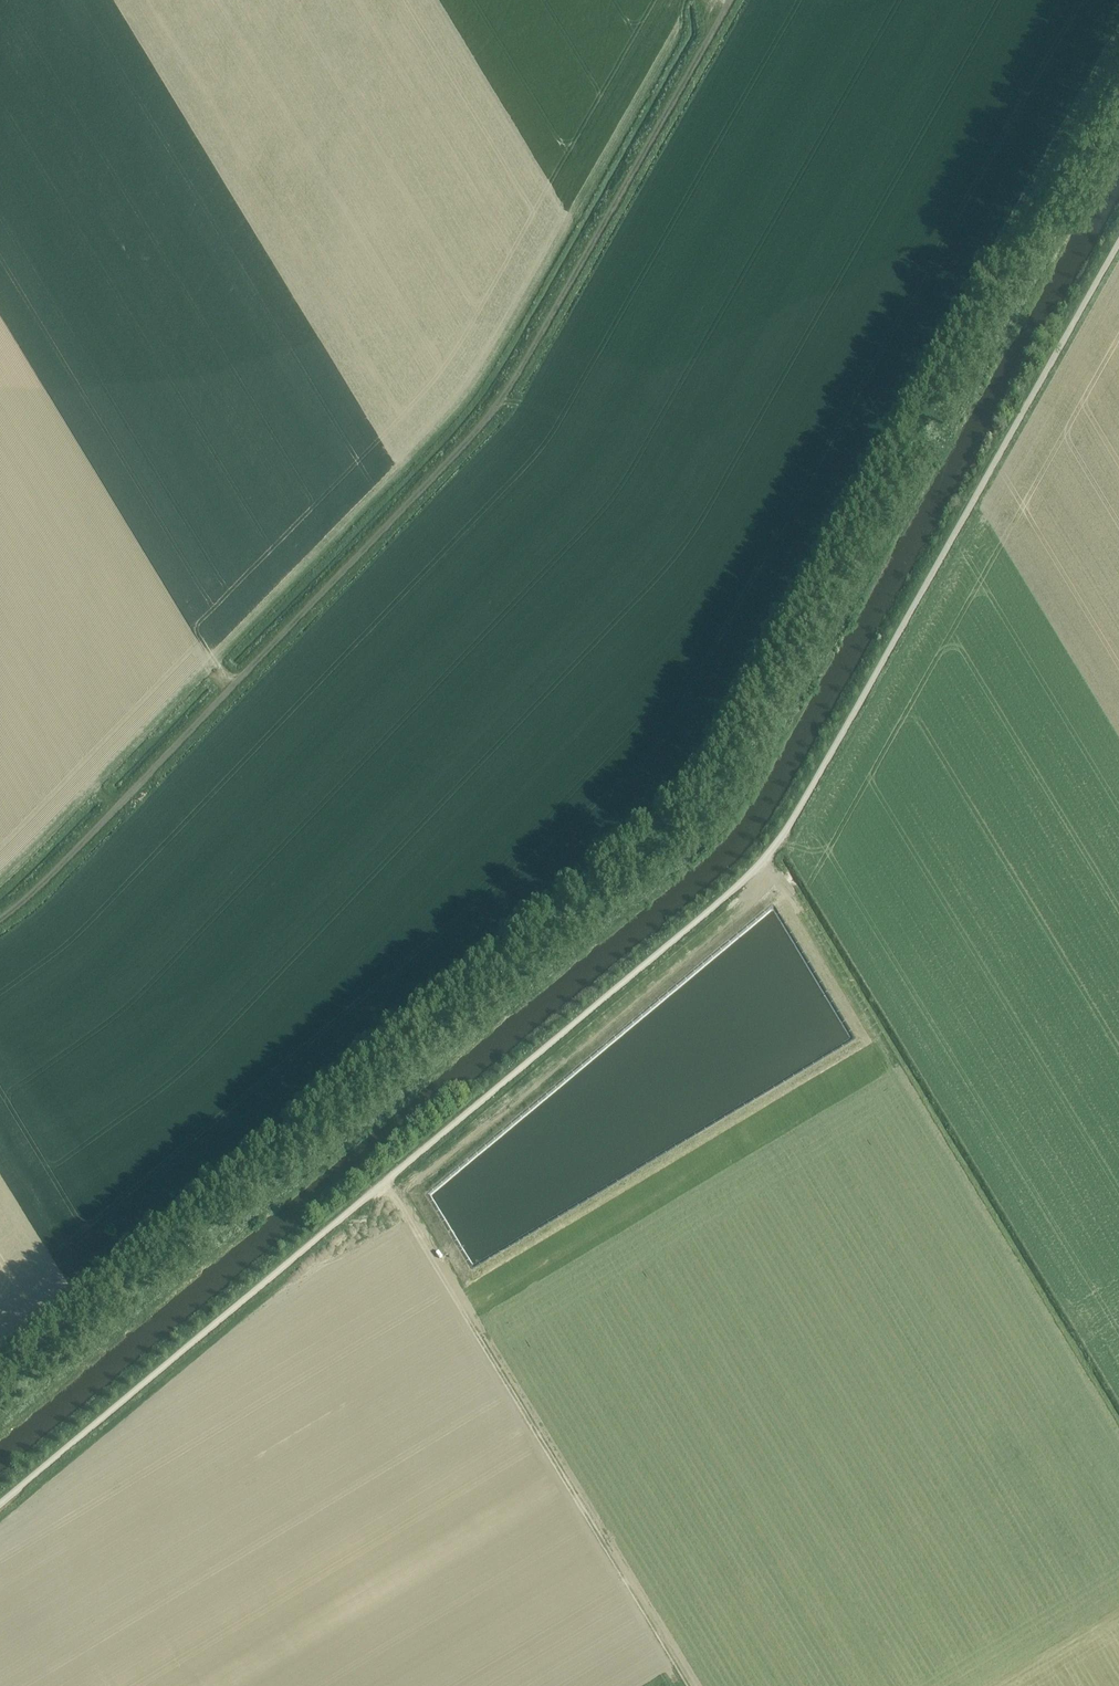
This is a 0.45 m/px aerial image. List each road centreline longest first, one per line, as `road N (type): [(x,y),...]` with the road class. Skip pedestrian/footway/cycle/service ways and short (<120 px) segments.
road 1 (unclassified): [(0,1508),(757,871),(810,793),(1118,243)]
road 2 (track): [(728,0),(512,382),(0,922)]

